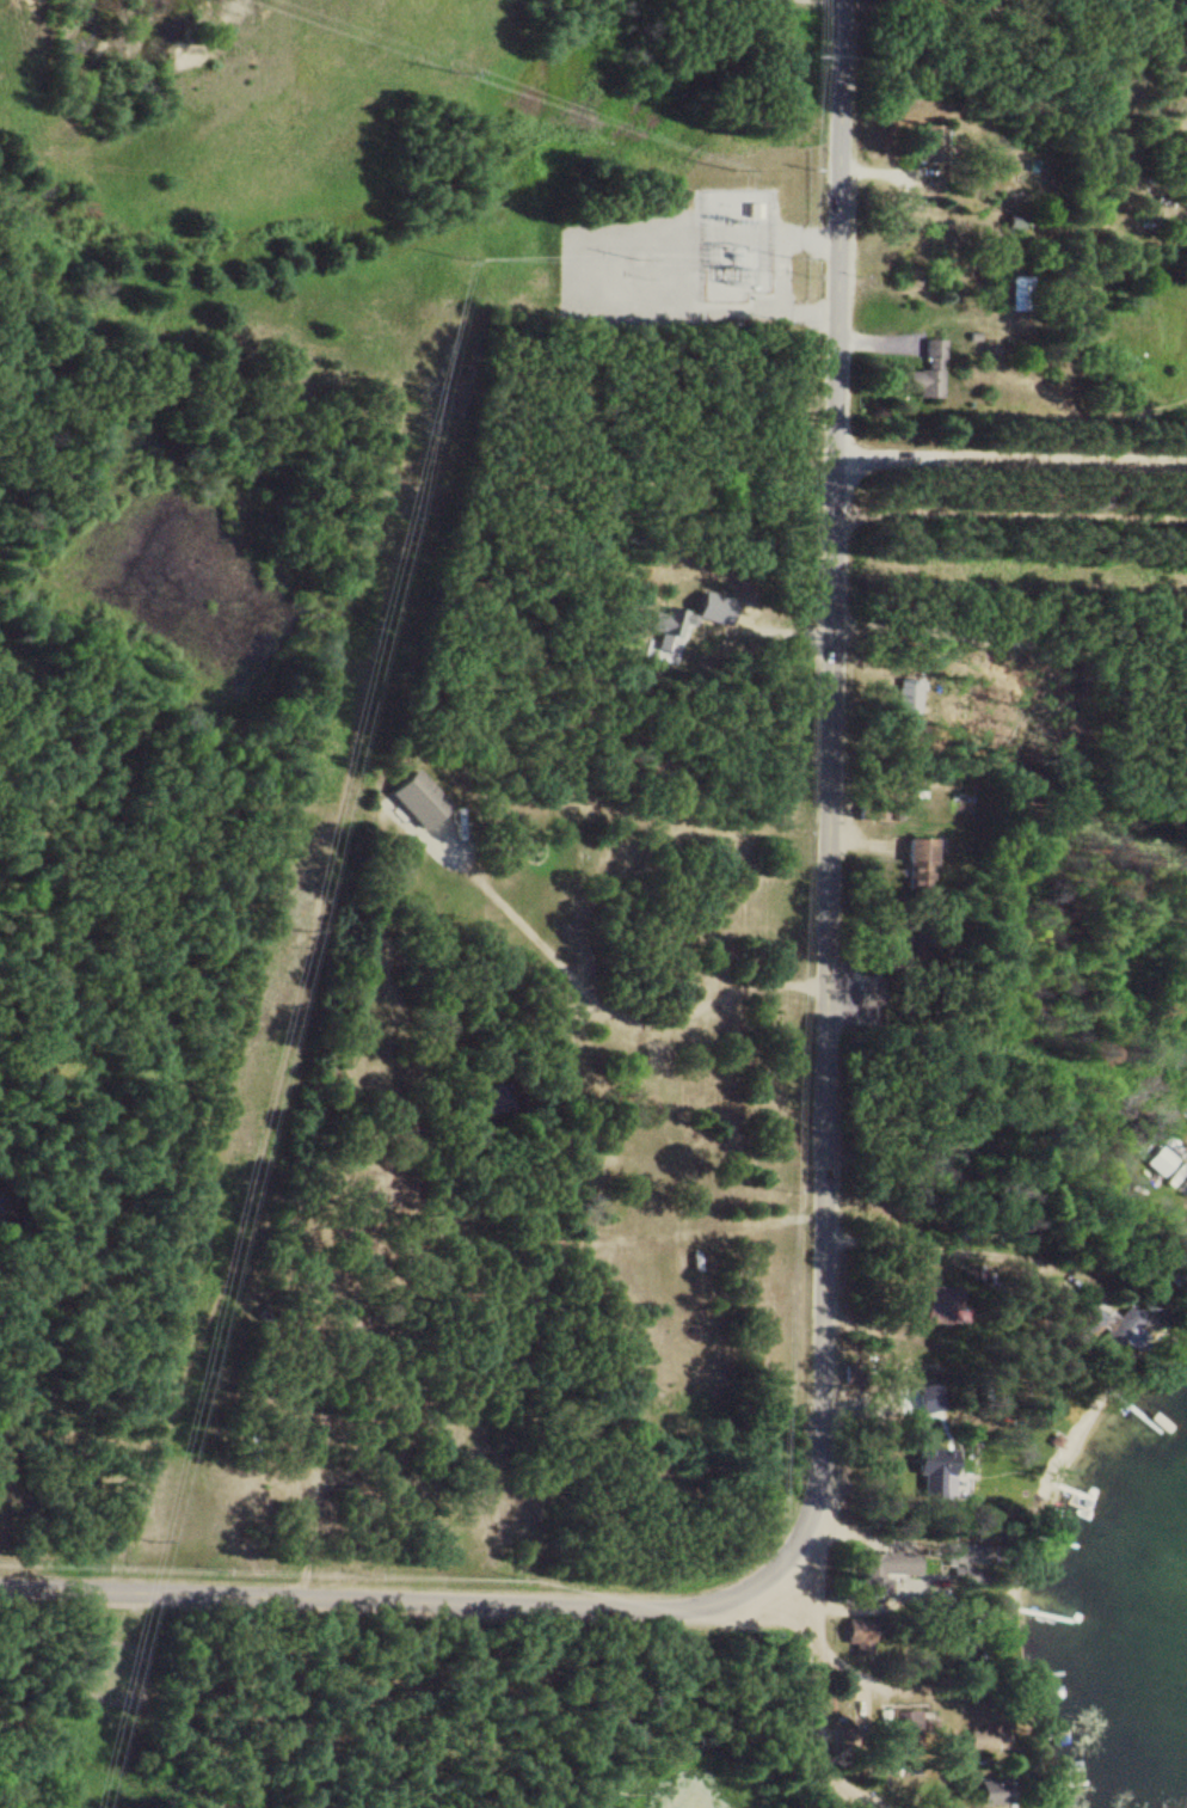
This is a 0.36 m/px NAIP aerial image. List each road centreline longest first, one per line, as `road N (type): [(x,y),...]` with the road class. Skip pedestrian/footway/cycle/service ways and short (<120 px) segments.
road 1 (tertiary): [(0,1586),(671,1607),(737,1594),(773,1574),(794,1544),(810,1514),(824,1422),(839,0)]
road 2 (residential): [(834,455),(1186,462)]
road 3 (residential): [(864,1807),(826,1766),(813,1637),(773,1574)]

